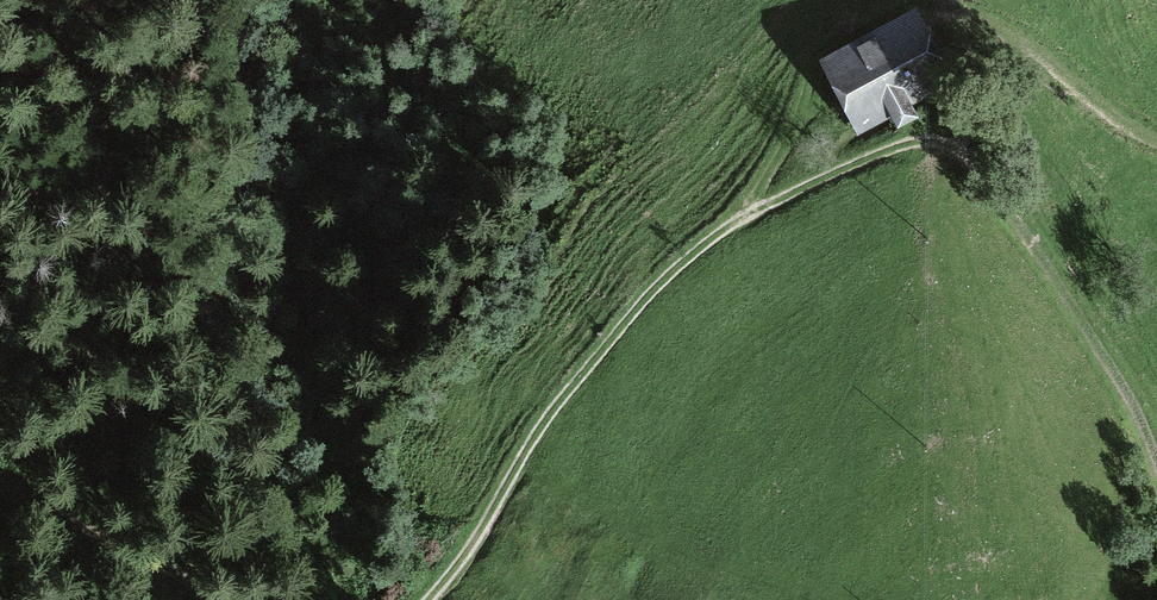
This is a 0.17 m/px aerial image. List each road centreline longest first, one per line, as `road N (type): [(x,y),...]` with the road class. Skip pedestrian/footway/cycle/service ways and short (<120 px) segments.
road 1 (track): [(429,599),(554,408),(654,291),(745,213),(909,142),(942,141),(968,156),(1107,351),(1156,450)]
road 2 (track): [(745,213),(792,134),(818,58),(823,137),(845,30),(898,8),(952,13),(1009,34),(1156,144)]
road 3 (track): [(0,482),(173,567),(221,599)]

